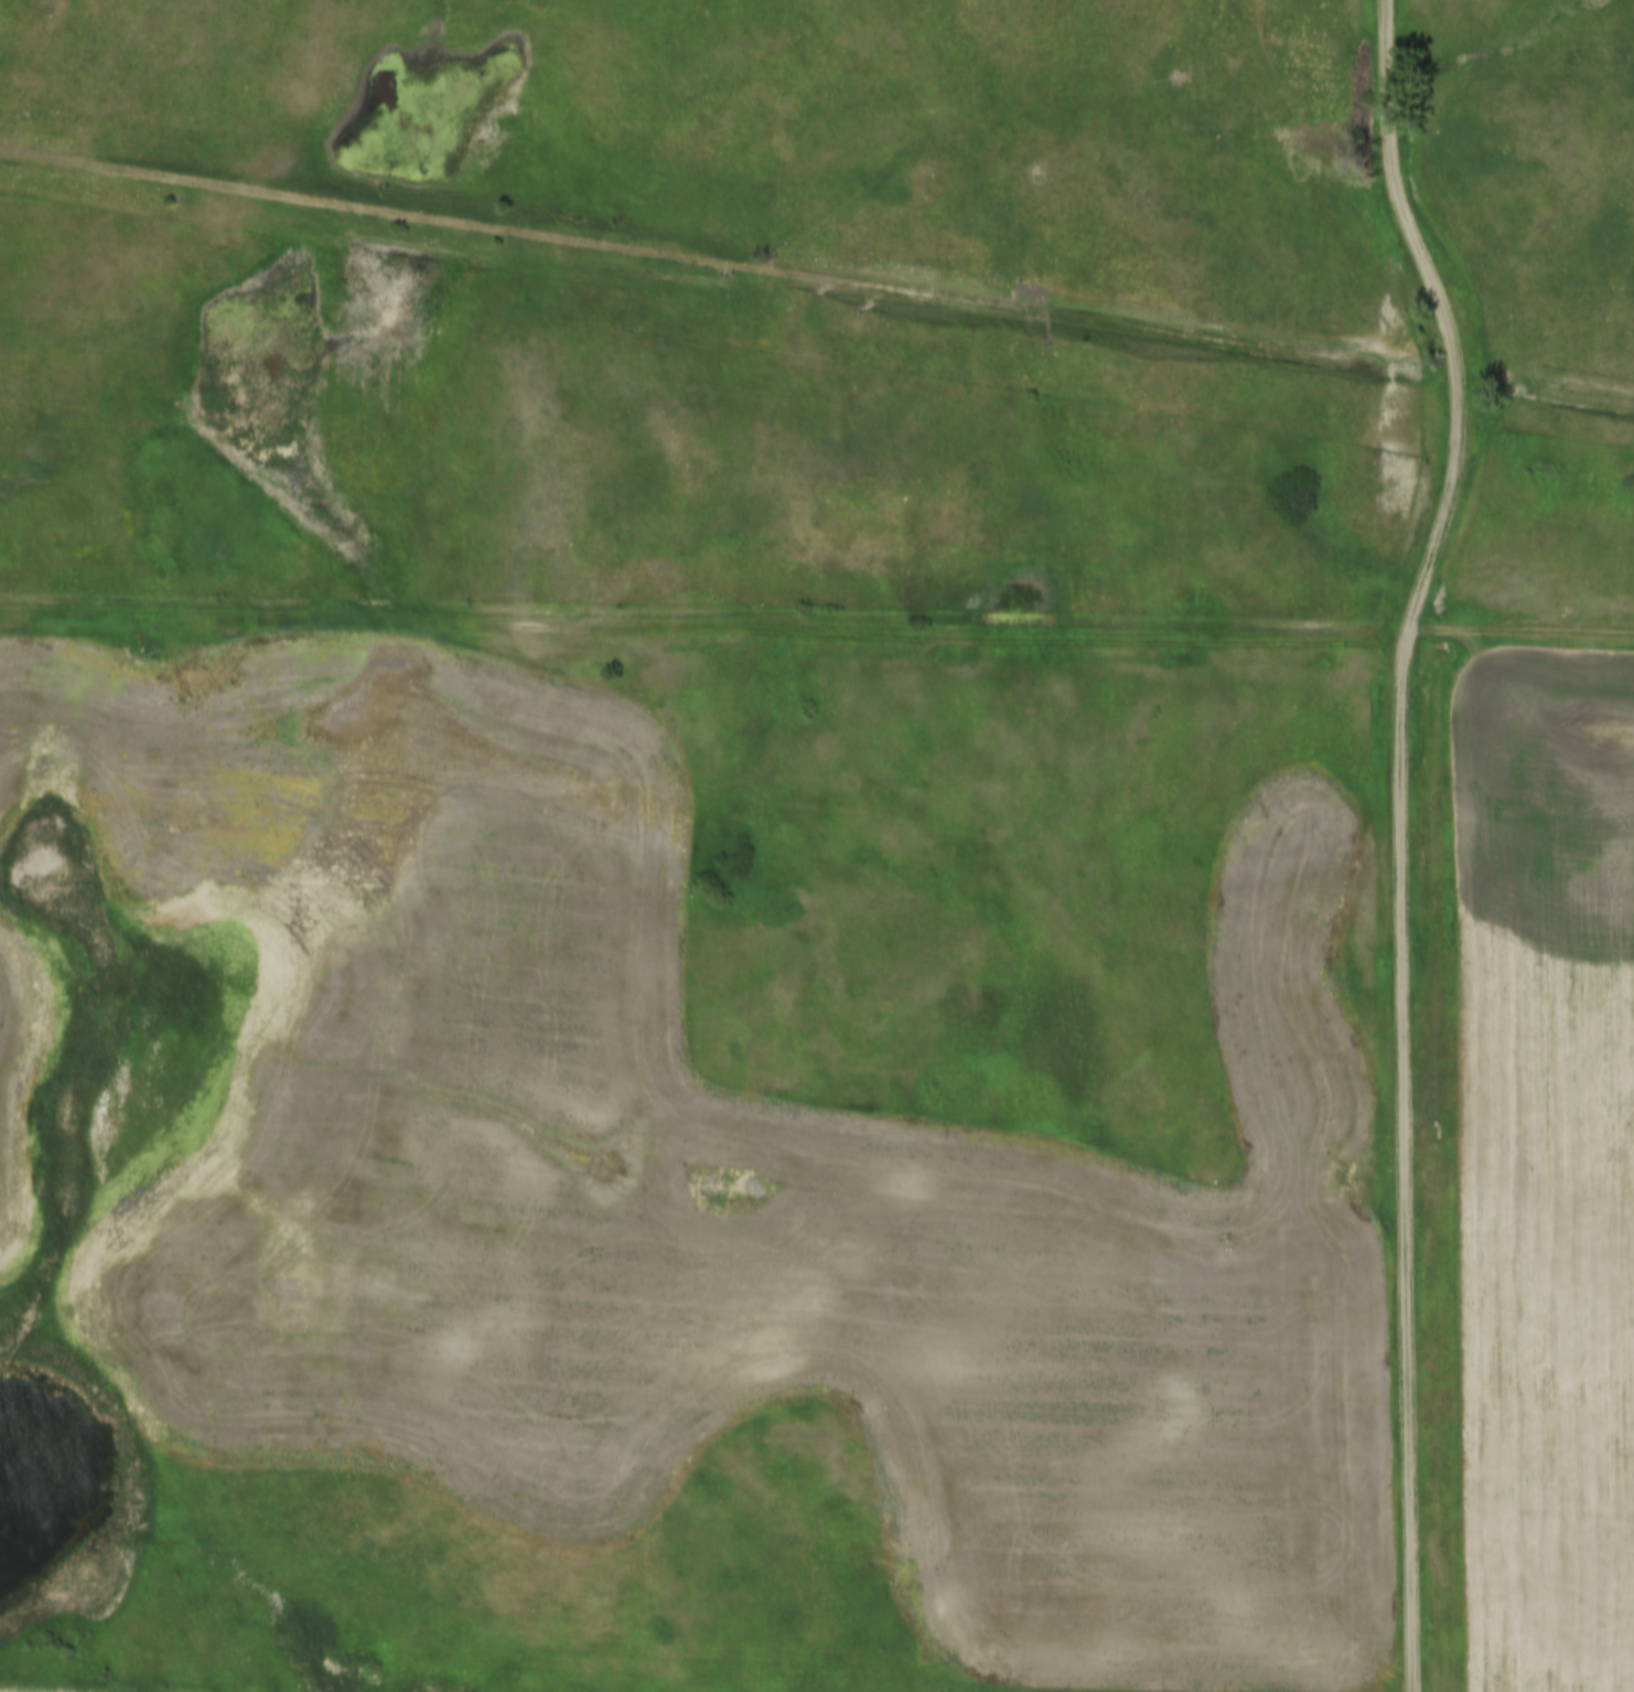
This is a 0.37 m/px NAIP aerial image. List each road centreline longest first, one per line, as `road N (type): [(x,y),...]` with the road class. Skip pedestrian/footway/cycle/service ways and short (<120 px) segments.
road 1 (track): [(0,620),(1419,644),(1565,666),(1633,666)]
road 2 (track): [(1418,1691),(1408,644)]
road 3 (track): [(1408,644),(1447,524),(1464,411),(1450,318),(1399,188),(1391,0)]

